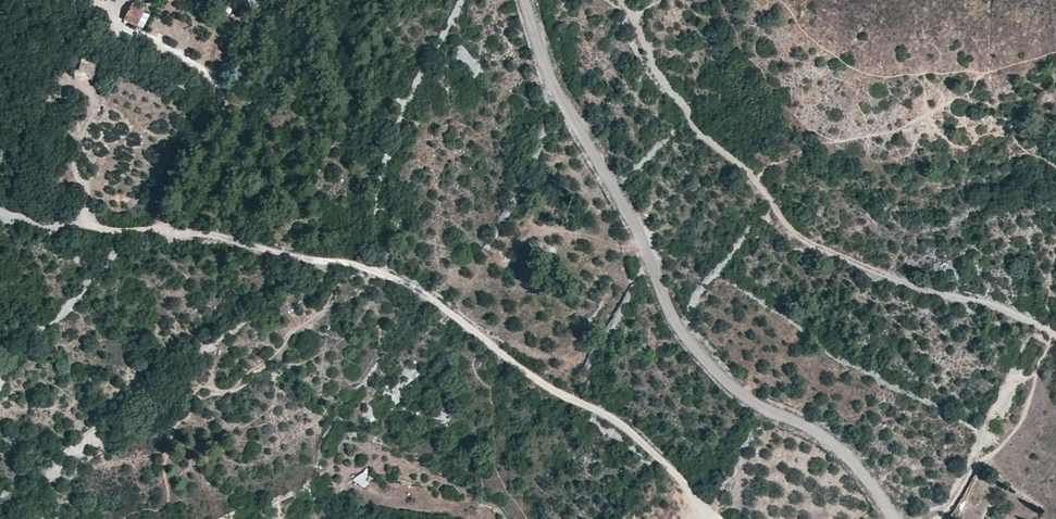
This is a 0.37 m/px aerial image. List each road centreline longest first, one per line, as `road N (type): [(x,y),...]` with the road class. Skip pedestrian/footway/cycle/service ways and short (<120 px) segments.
road 1 (track): [(0,206),(63,223),(221,234),(378,273),(623,427),(716,518)]
road 2 (unclassified): [(894,518),(844,451),(746,397),(671,316),(639,231),(548,76),(524,0)]
road 3 (track): [(1055,251),(1049,343),(1027,410),(940,518)]
road 4 (track): [(506,518),(501,508),(474,503),(373,499)]

